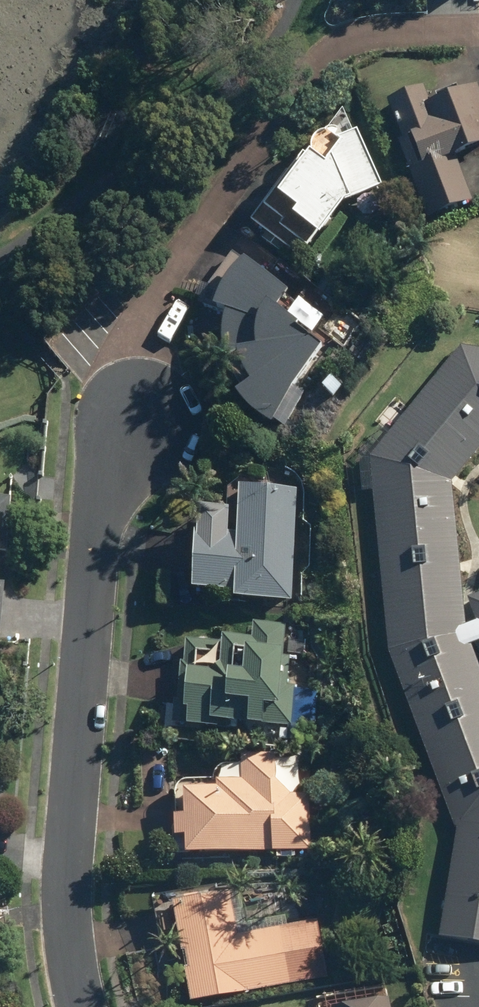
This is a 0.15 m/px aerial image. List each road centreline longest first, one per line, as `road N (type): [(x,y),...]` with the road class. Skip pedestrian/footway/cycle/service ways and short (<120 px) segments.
road 1 (residential): [(92,1006),(65,909),(98,489),(133,421)]
road 2 (residential): [(133,421),(174,273),(321,49),(385,33),(478,30)]

